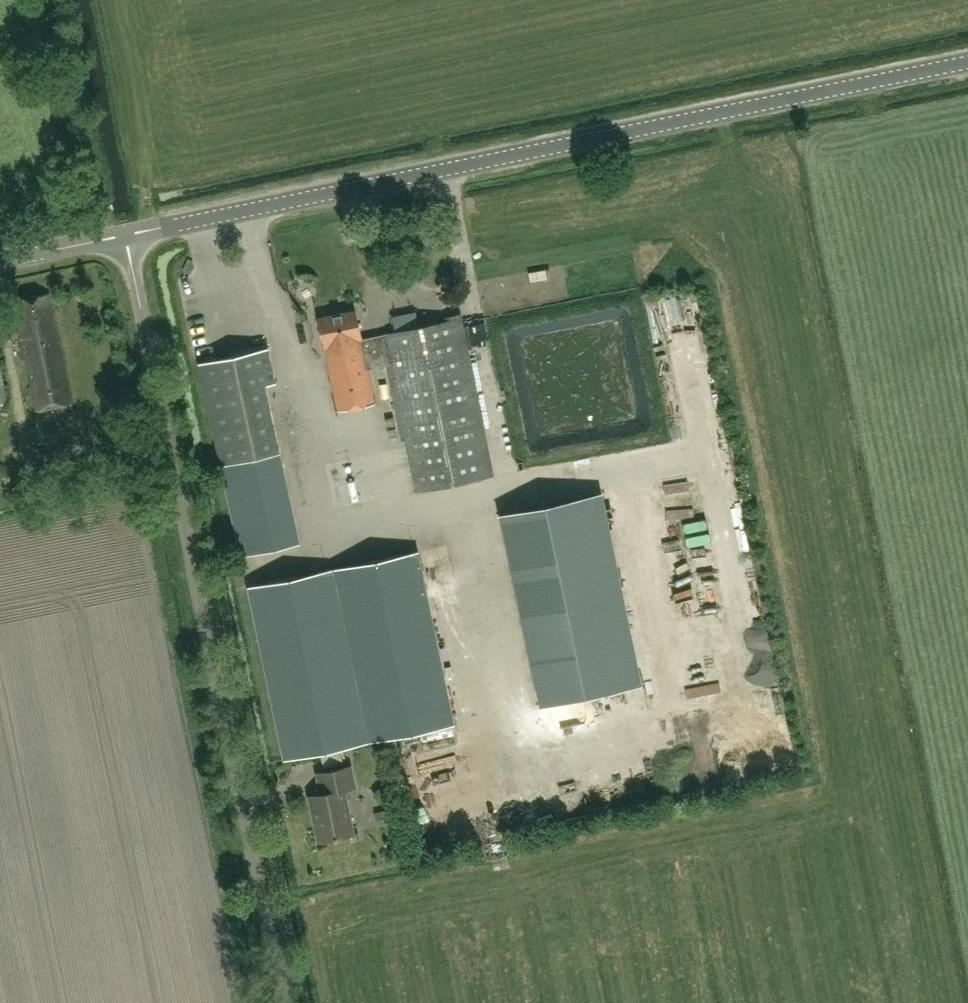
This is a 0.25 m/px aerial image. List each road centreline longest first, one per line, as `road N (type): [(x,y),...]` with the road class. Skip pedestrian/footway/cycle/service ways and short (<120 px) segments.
road 1 (tertiary): [(128,238),(967,63)]
road 2 (unclassified): [(284,1002),(128,238)]
road 3 (track): [(458,210),(967,103)]
road 4 (tertiary): [(0,264),(128,238)]

